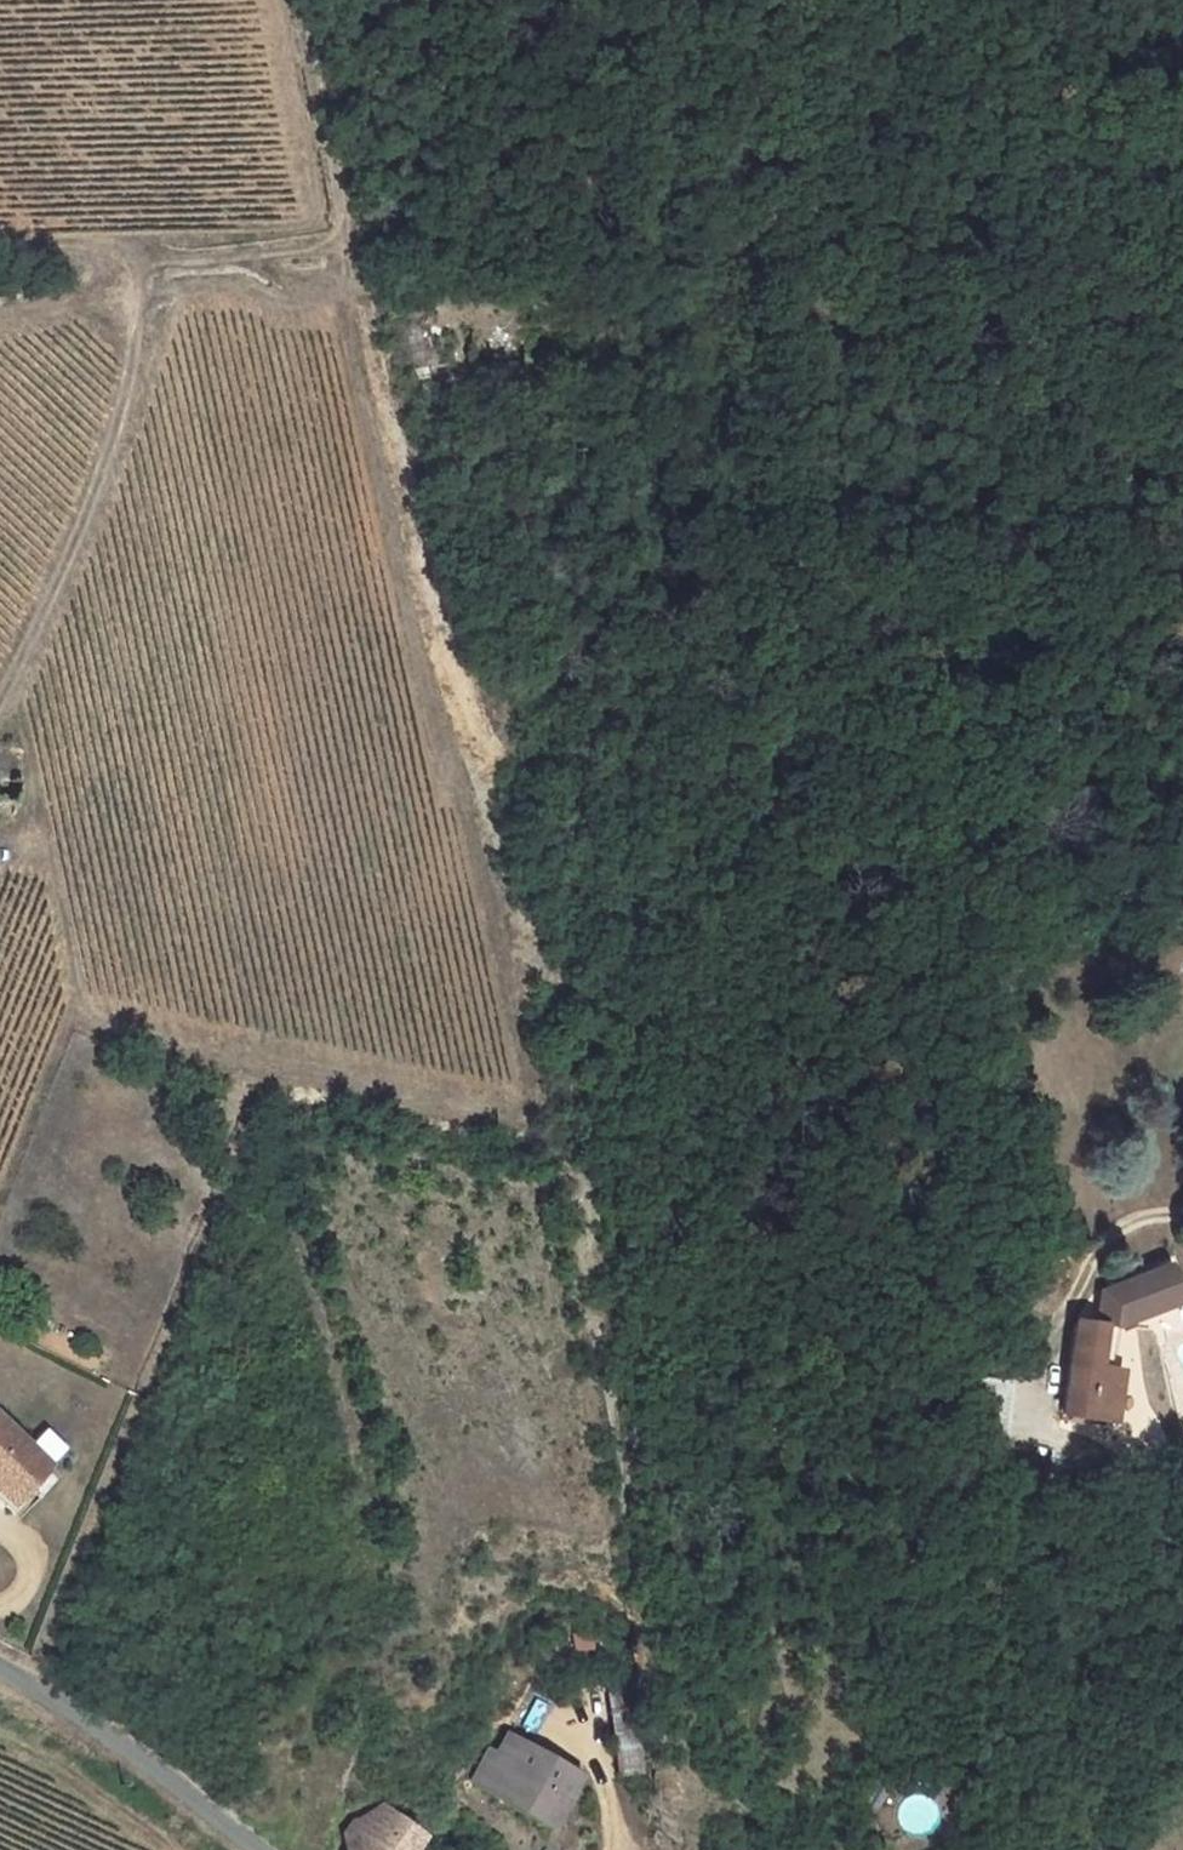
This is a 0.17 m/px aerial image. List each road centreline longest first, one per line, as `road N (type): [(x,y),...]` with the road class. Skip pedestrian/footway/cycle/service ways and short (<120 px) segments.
road 1 (residential): [(259,1849),(176,1780),(0,1672)]

